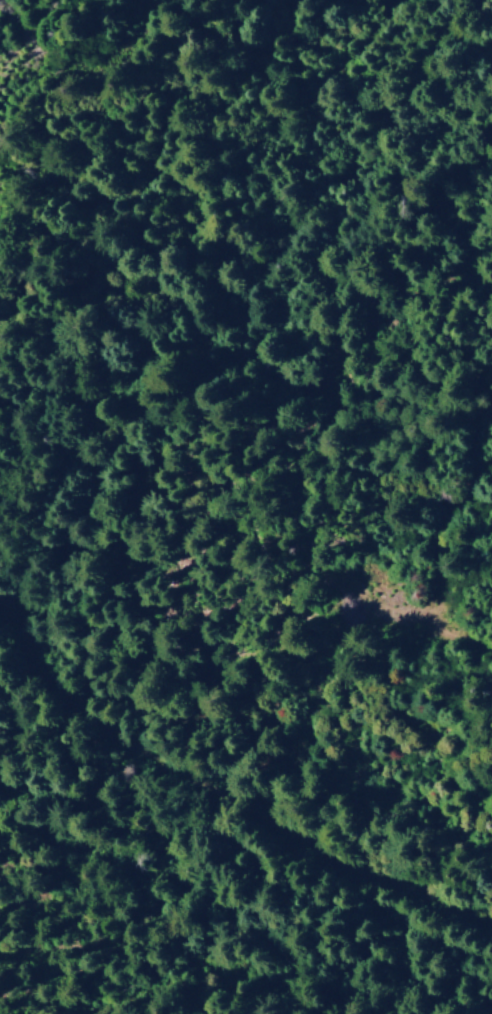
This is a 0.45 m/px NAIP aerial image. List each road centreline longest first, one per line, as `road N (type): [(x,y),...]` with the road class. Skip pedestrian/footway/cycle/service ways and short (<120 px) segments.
road 1 (residential): [(491,932),(471,911),(320,861),(136,754),(0,633)]

